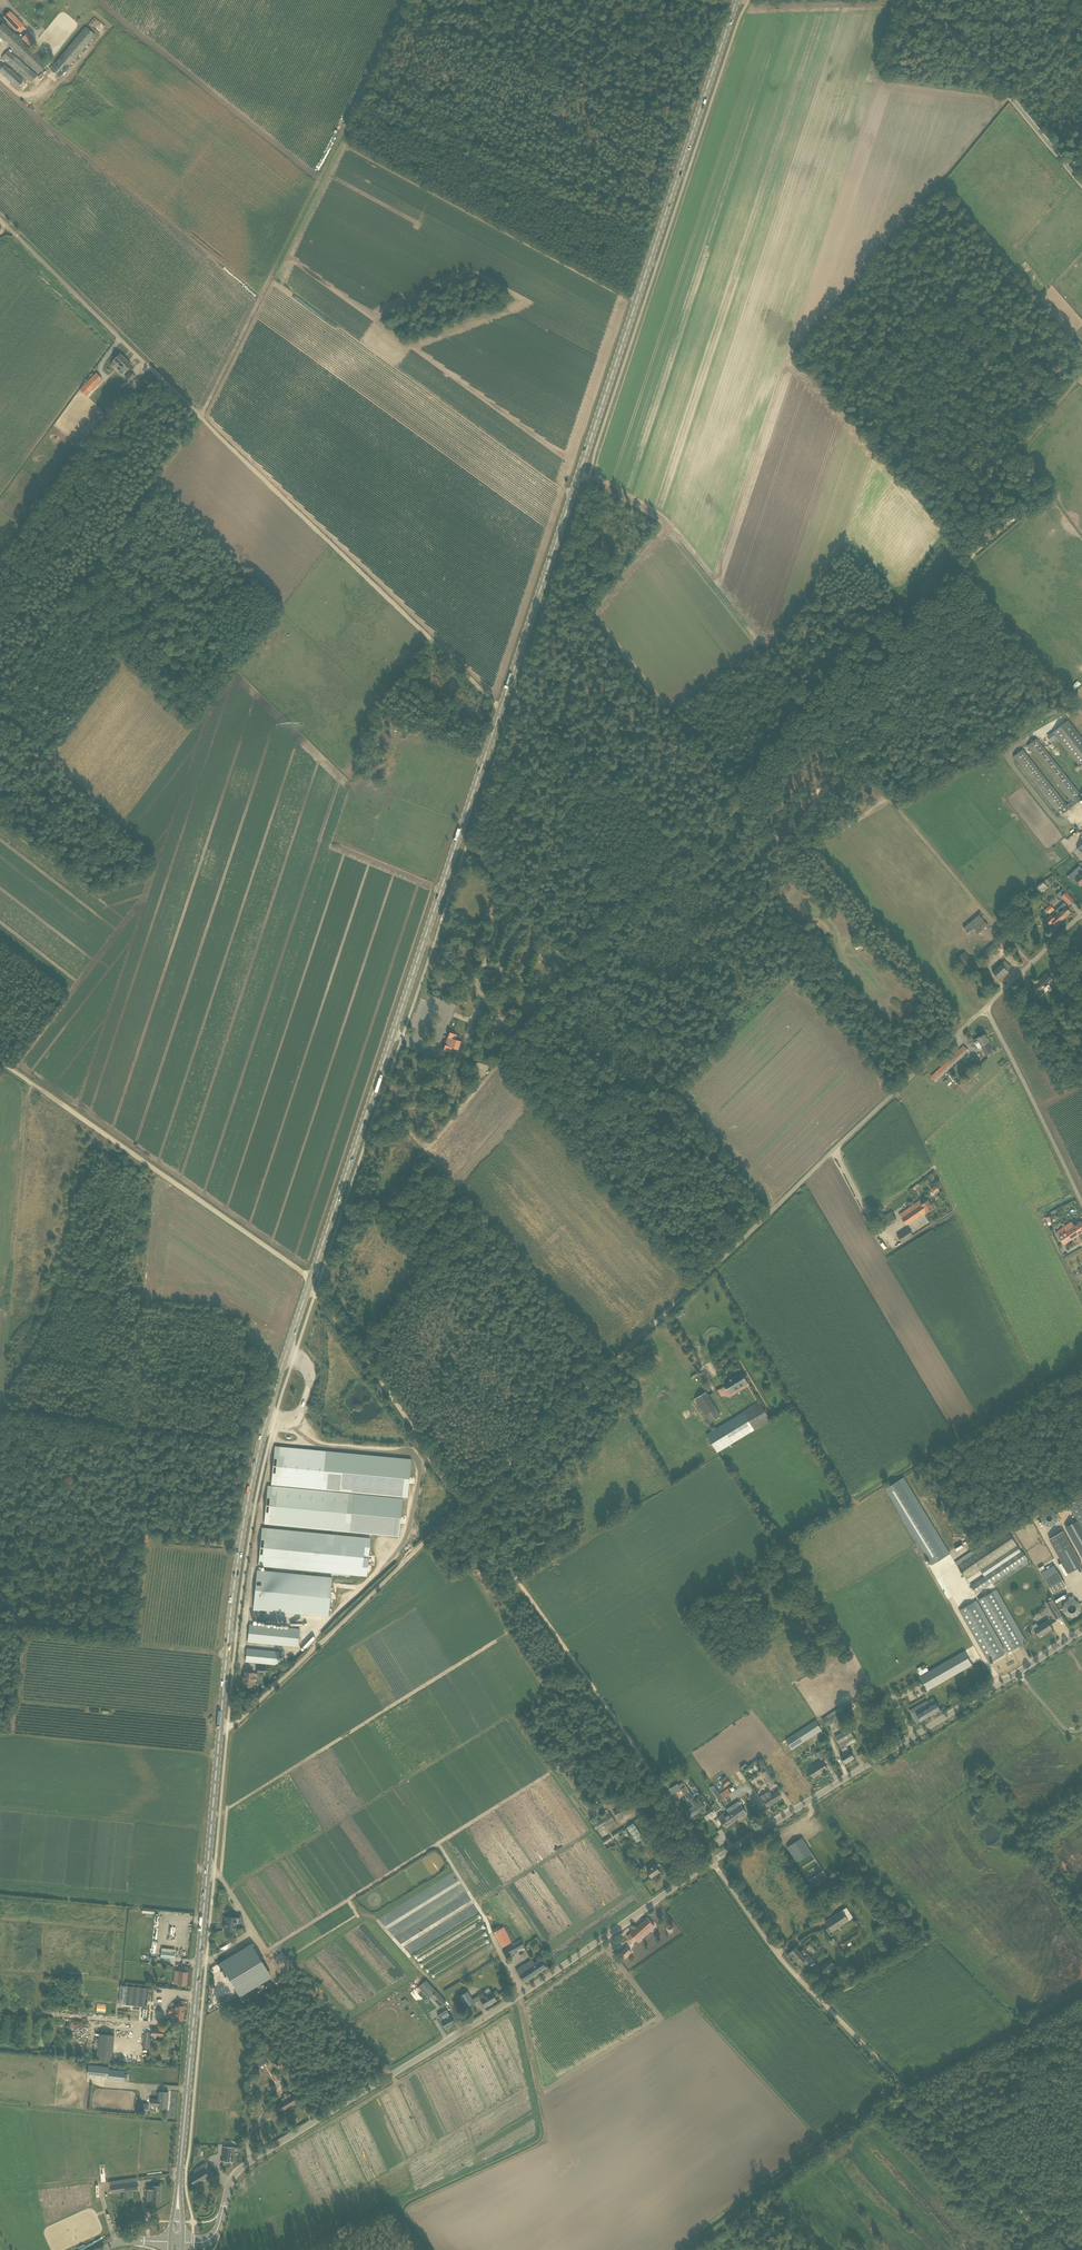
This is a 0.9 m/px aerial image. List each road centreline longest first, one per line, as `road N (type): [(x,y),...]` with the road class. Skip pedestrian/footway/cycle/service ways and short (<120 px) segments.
road 1 (primary): [(178,2196),(235,1580),(259,1448),(737,0)]
road 2 (track): [(0,694),(199,420),(407,0)]
road 3 (tertiary): [(183,2241),(215,2233),(239,2169),(713,1861)]
road 4 (track): [(800,711),(426,1148)]
road 5 (track): [(502,706),(141,362)]
road 6 (unclassified): [(661,1318),(986,1007)]
road 7 (track): [(1081,371),(800,711)]
road 8 (tertiary): [(713,1861),(1019,1672)]
road 9 (track): [(30,1083),(0,1439)]
road 10 (track): [(30,1083),(311,1284)]
road 11 (track): [(800,711),(883,793),(1029,964)]
road 12 (track): [(467,1502),(231,1729),(219,1731)]
road 13 (track): [(467,1502),(659,1781)]
road 14 (track): [(800,711),(778,665),(662,526),(578,477)]
road 15 (track): [(687,2249),(898,2084)]
road 16 (track): [(467,1502),(661,1318)]
road 17 (unclassified): [(1081,184),(963,42),(902,0)]
road 18 (track): [(315,1295),(467,1502)]
road 19 (track): [(662,526),(815,334)]
road 20 (track): [(898,2084),(1054,2249)]
road 21 (unclassified): [(1081,1202),(986,1007)]
road 22 (track): [(1081,1993),(898,2084)]
road 23 (residential): [(141,362),(0,223)]
road 24 (track): [(426,1148),(315,1295)]
road 25 (unclassified): [(713,1861),(799,1978)]
road 26 (track): [(799,1978),(898,2084)]
road 27 (unclassified): [(986,1007),(1081,912)]

